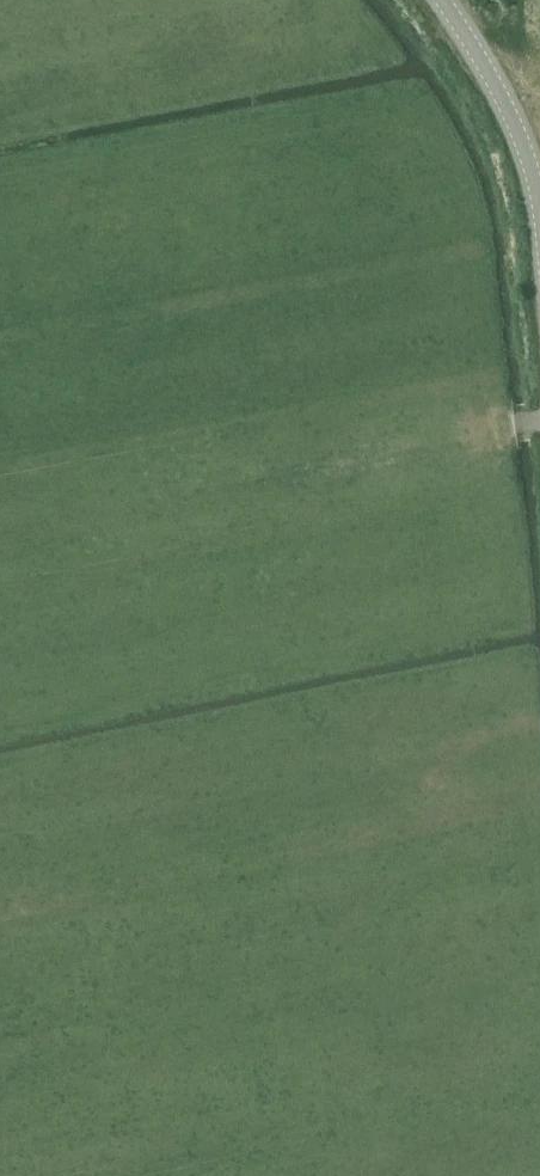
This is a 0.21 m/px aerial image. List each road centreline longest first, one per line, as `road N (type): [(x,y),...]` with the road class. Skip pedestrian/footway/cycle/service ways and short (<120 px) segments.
road 1 (unclassified): [(539,235),(528,163),(504,105),(439,0)]

